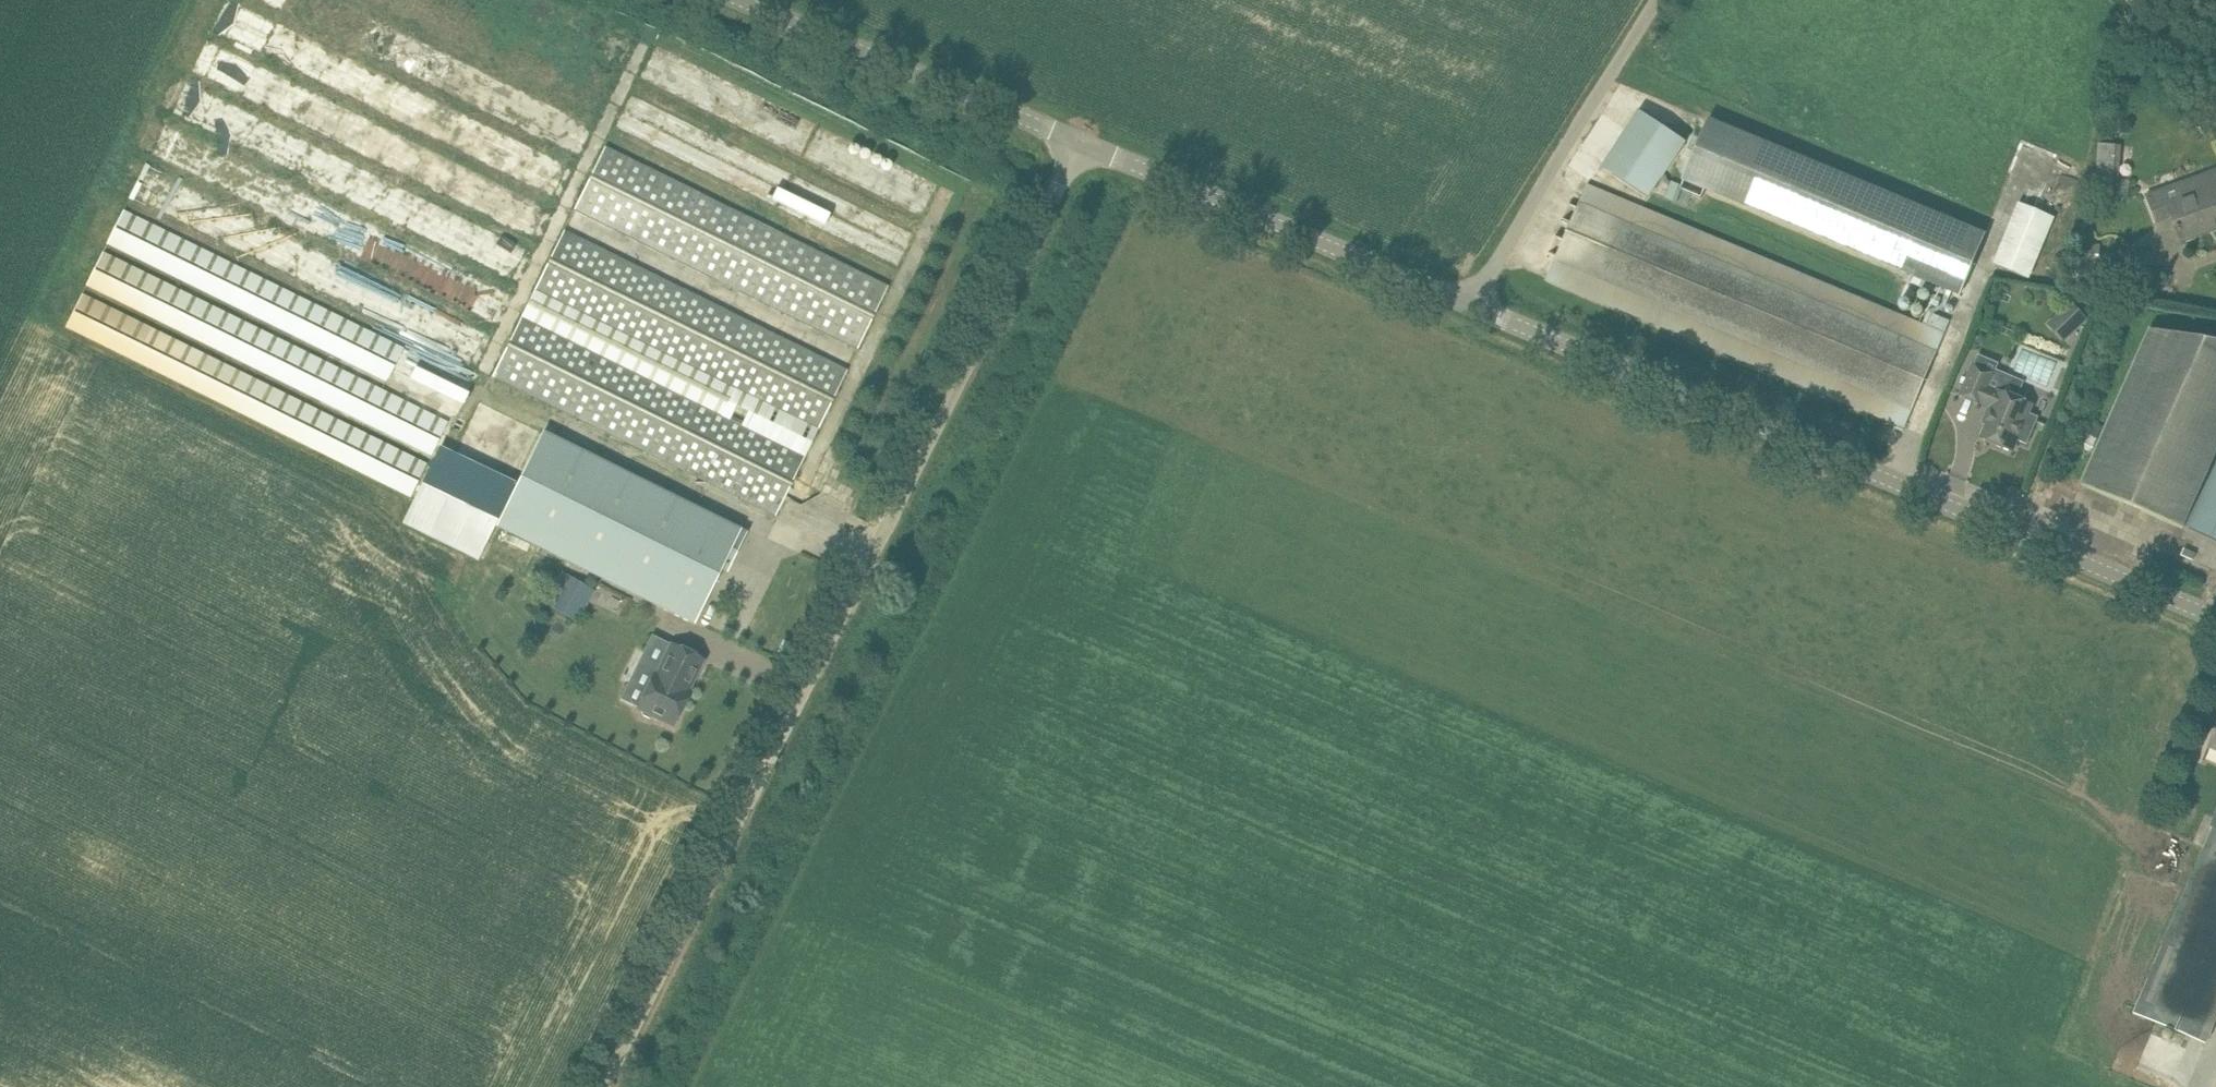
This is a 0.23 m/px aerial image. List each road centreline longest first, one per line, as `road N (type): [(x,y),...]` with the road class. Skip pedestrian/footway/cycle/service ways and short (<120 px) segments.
road 1 (unclassified): [(596,1086),(1074,122)]
road 2 (unclassified): [(2215,602),(1481,295)]
road 3 (unclassified): [(1481,295),(1074,122)]
road 4 (unclassified): [(1074,122),(769,0)]
road 5 (unclassified): [(1481,295),(1646,30)]

